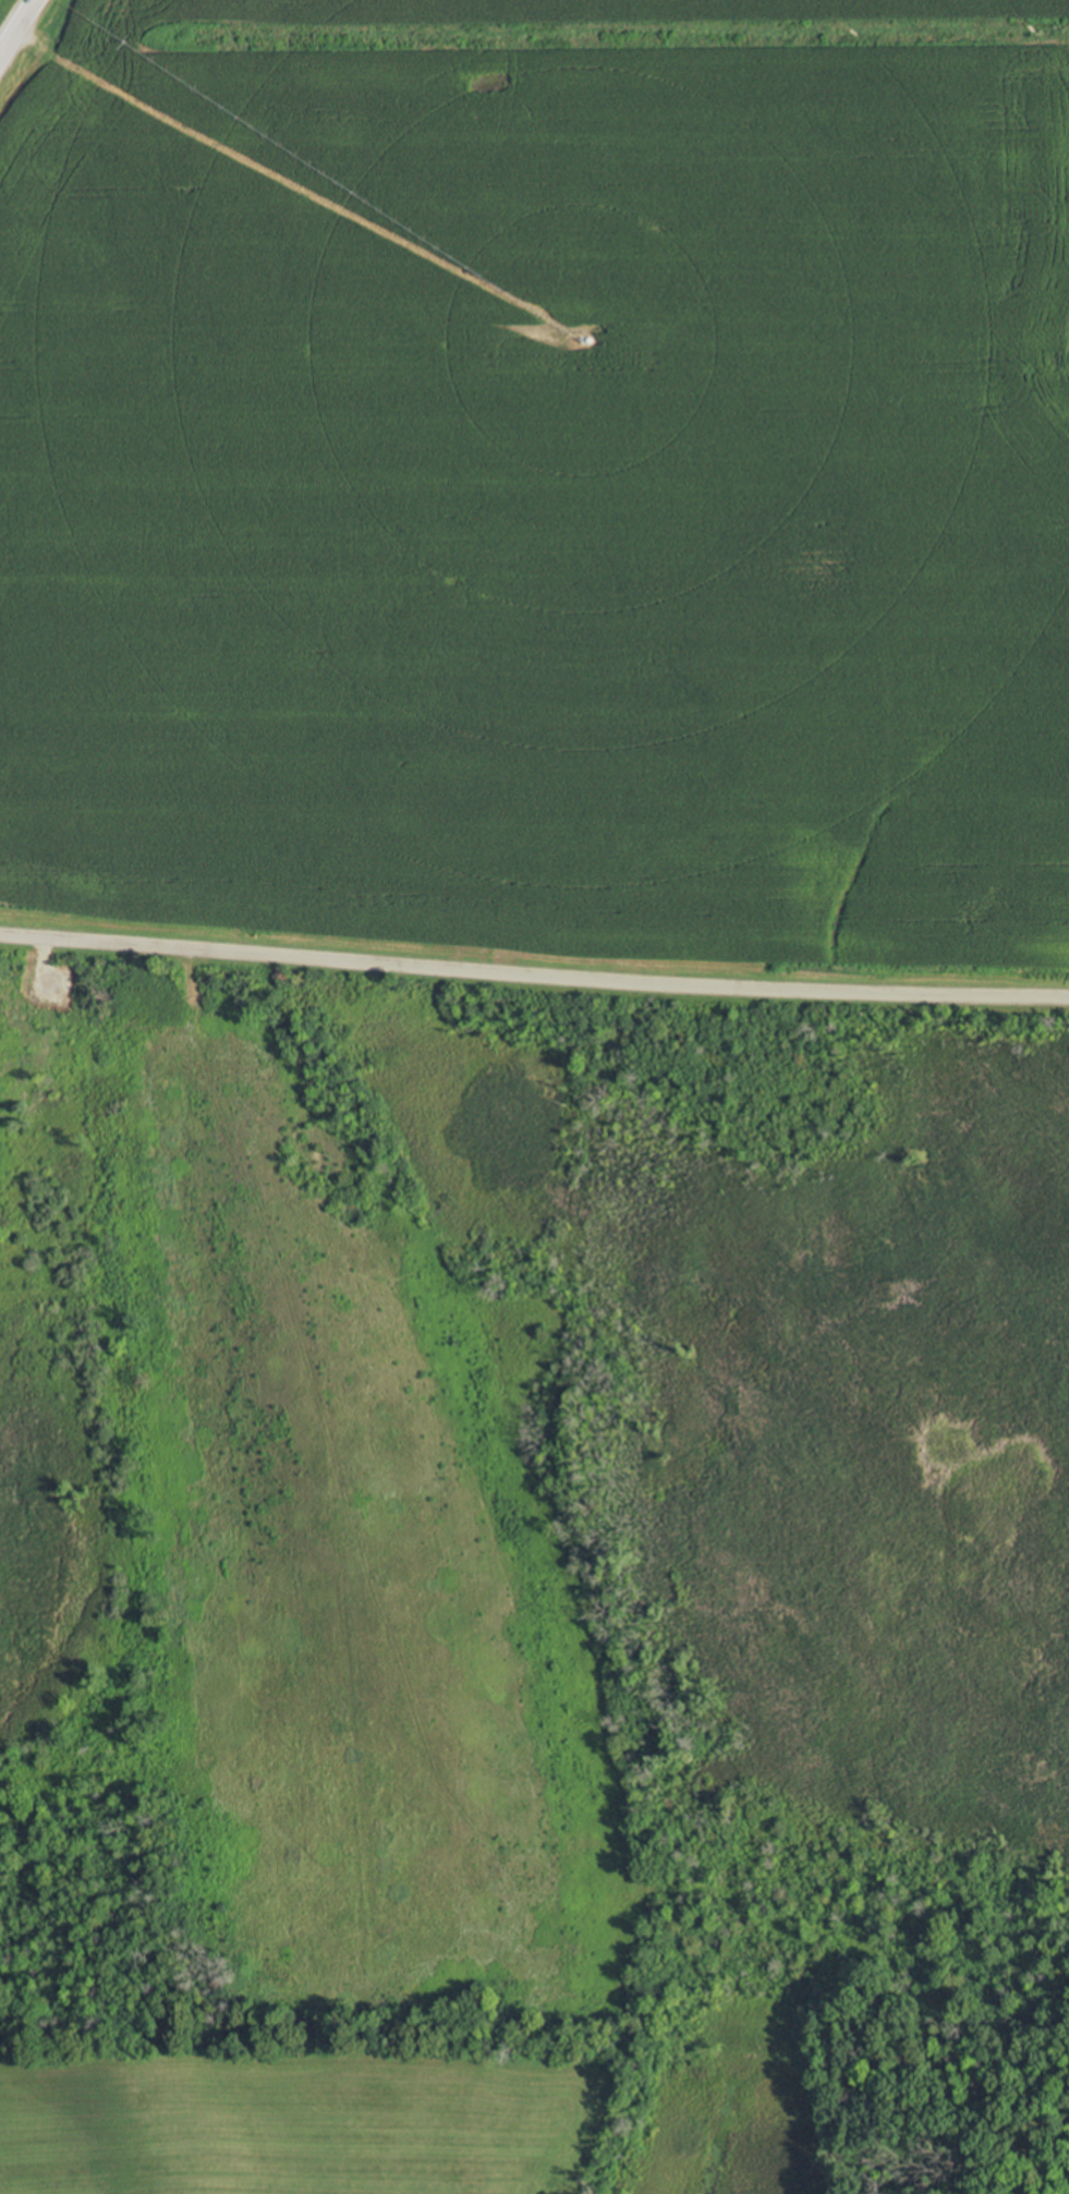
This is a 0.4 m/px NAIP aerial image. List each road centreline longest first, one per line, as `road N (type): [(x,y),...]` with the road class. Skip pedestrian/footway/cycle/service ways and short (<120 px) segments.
road 1 (residential): [(0,940),(502,980),(1068,1001)]

